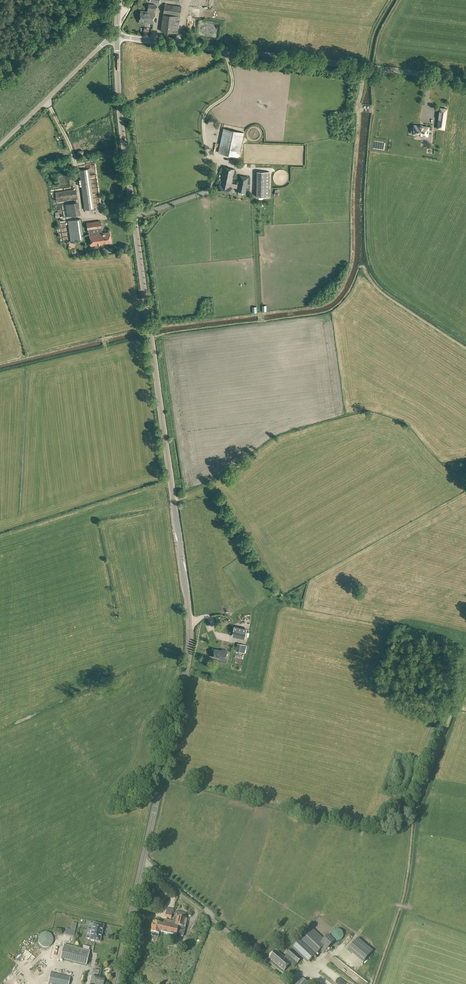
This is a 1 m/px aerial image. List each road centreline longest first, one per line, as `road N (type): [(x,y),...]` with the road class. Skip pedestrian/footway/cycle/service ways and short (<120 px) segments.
road 1 (tertiary): [(143,867),(190,631),(121,121),(117,37)]
road 2 (unclassified): [(465,80),(117,37)]
road 3 (unclassified): [(281,974),(143,867)]
road 4 (unclassified): [(0,144),(117,37)]
road 5 (tertiary): [(117,983),(143,867)]

